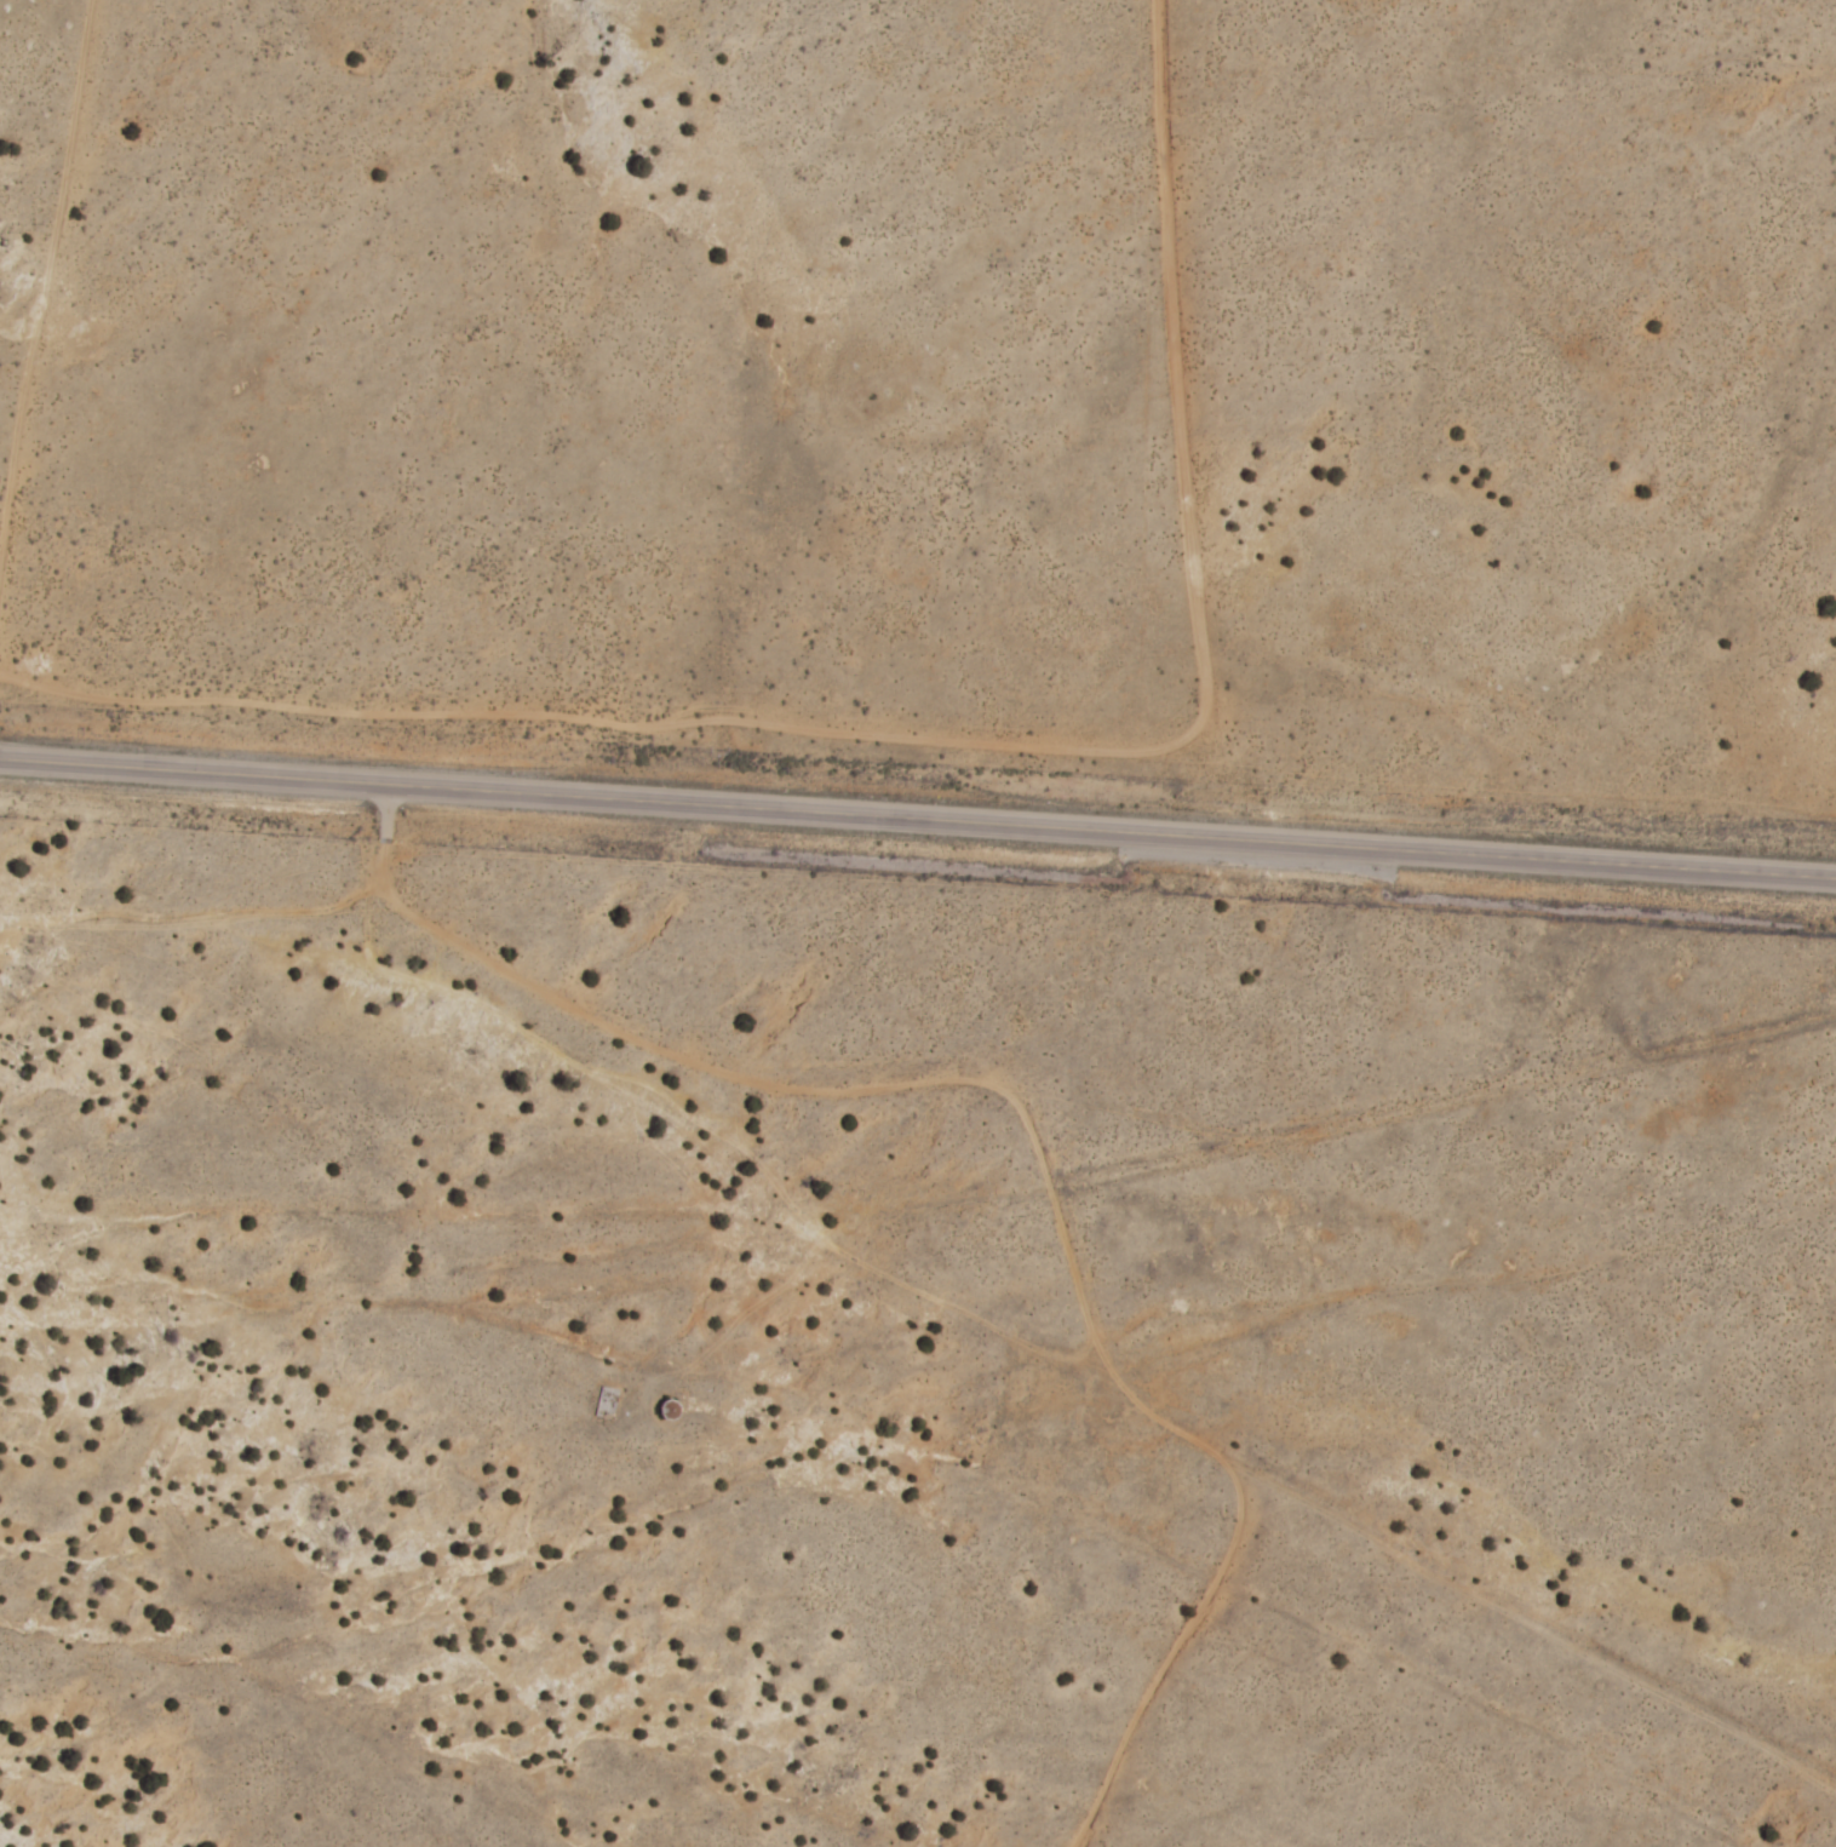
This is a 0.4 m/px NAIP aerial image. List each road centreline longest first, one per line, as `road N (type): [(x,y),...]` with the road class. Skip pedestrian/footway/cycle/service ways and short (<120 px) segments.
road 1 (secondary): [(0,758),(1835,877)]

